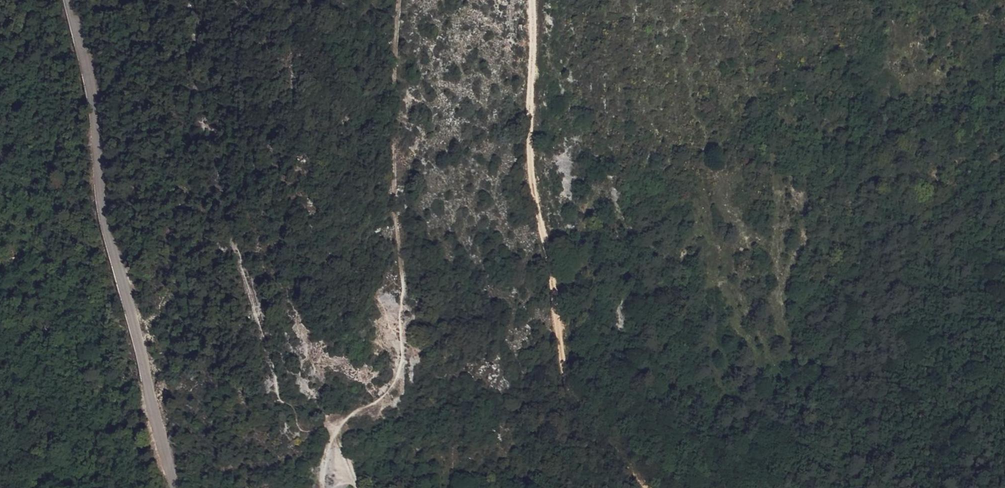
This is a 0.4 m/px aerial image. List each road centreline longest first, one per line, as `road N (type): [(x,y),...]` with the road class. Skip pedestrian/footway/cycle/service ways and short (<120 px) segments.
road 1 (track): [(531,0),(529,168),(568,389),(578,423),(641,487)]
road 2 (tertiary): [(176,487),(106,227),(71,0)]

